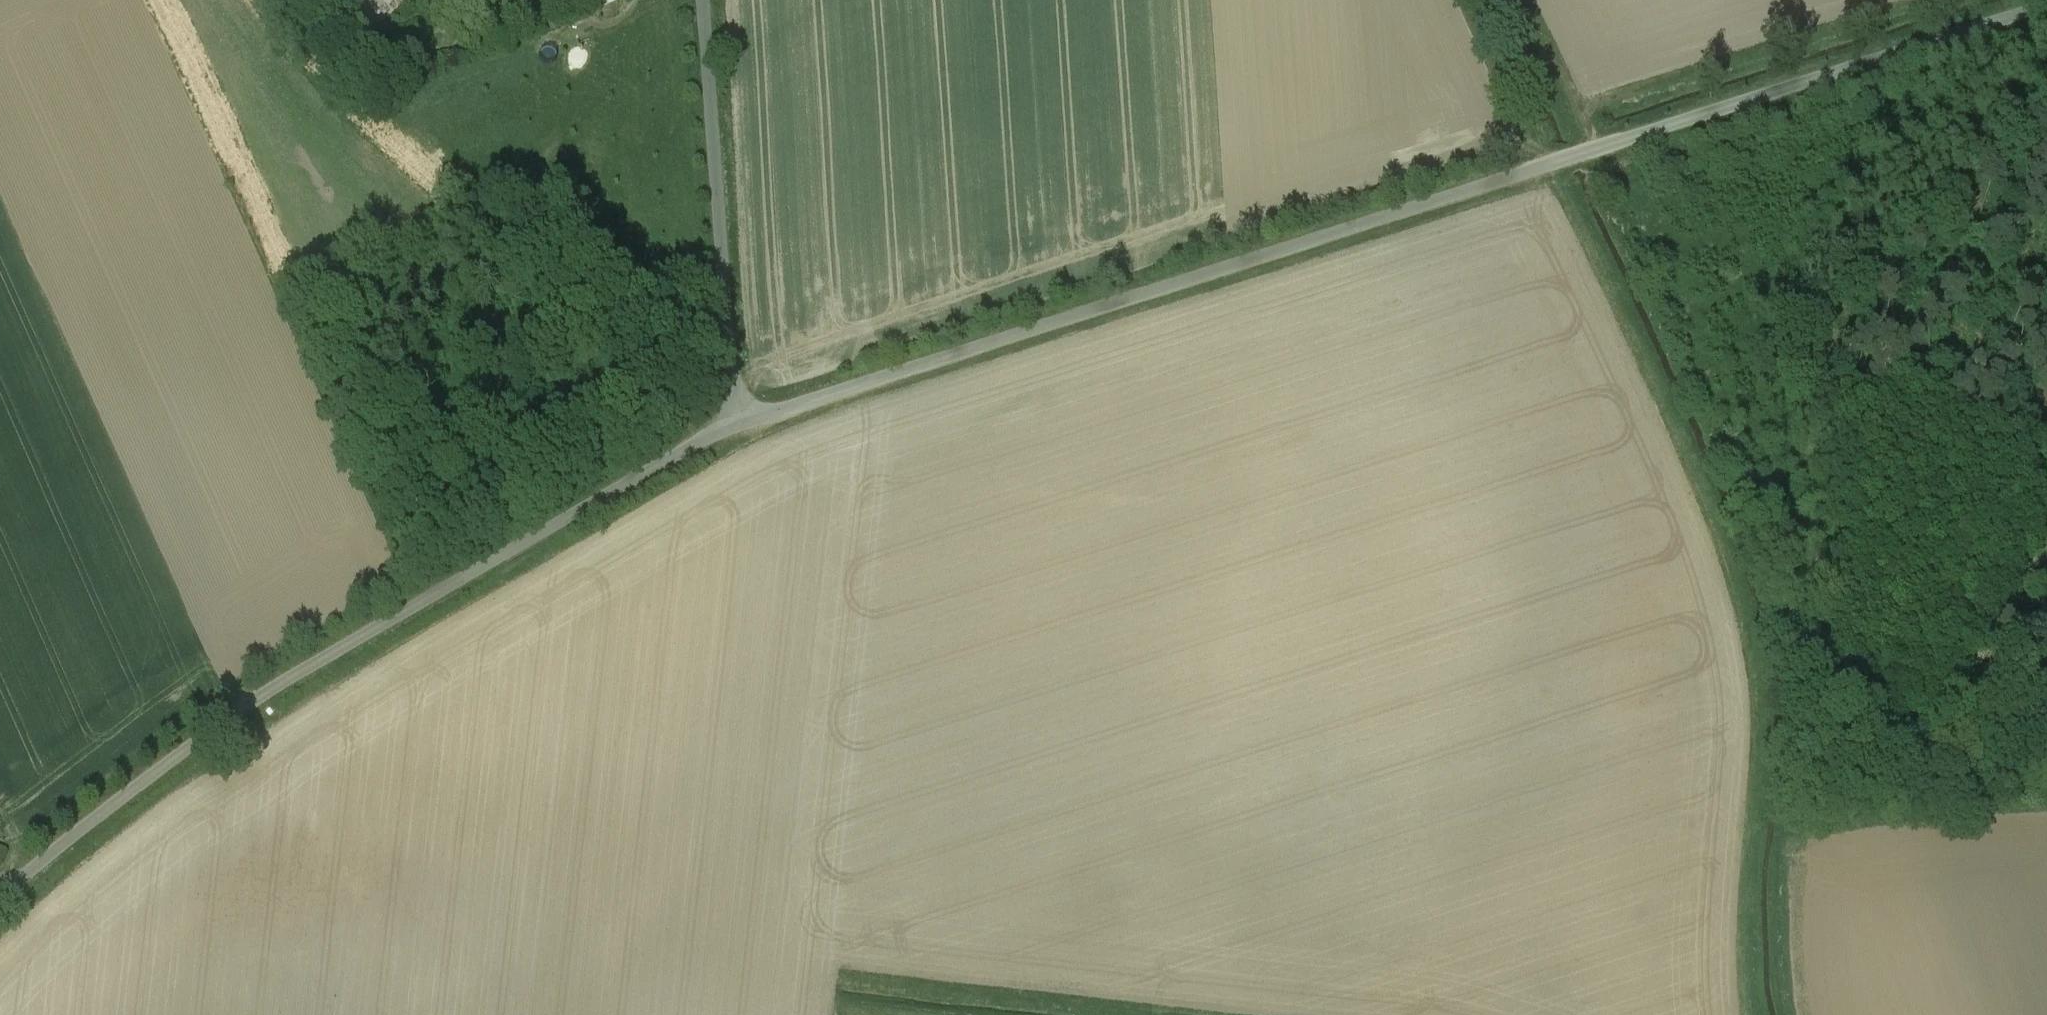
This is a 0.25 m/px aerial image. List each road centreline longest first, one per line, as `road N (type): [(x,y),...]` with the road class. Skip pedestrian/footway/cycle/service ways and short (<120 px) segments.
road 1 (unclassified): [(745,421),(2046,6)]
road 2 (unclassified): [(0,891),(266,686),(745,421)]
road 3 (unclassified): [(711,0),(745,421)]

